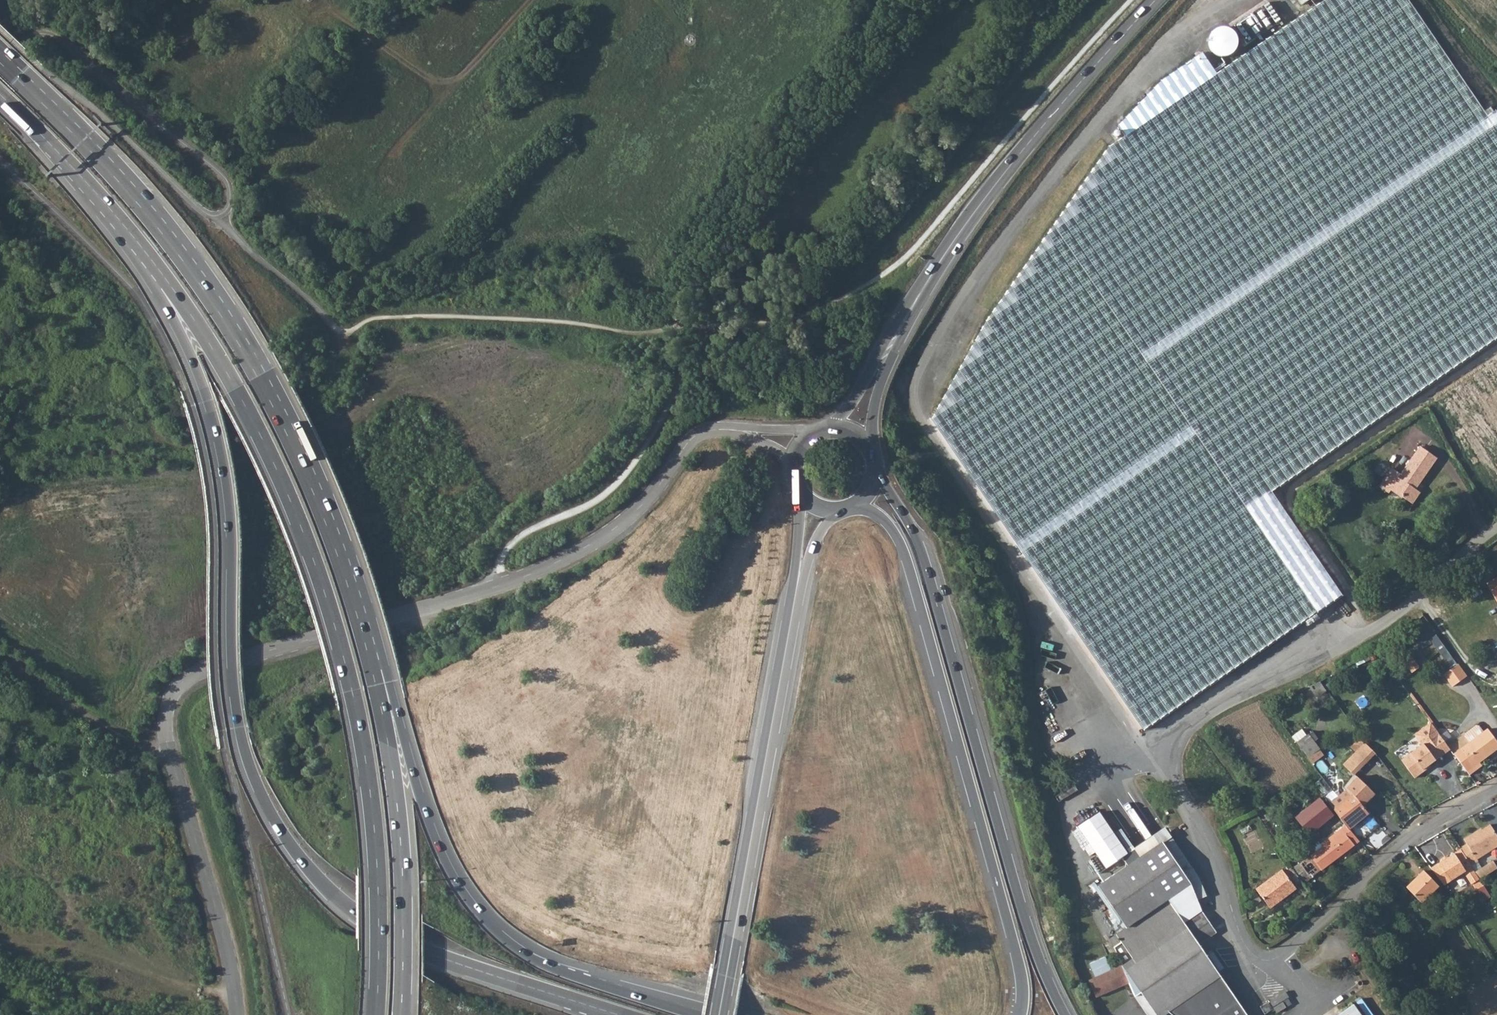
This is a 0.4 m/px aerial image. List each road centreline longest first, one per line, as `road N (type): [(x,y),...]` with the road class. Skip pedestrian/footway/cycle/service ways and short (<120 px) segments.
road 1 (trunk): [(155,264),(158,295),(202,387),(222,456),(232,538),(235,697),(247,759),(273,822),(329,891),(384,931),(618,1014)]
road 2 (trunk): [(155,264),(272,459),(340,643),(375,837),(376,1014)]
road 3 (trunk): [(371,647),(325,505),(241,339),(135,194),(0,55)]
road 4 (unclassified): [(1267,962),(1241,937),(1180,786),(1180,737),(1203,717),(1360,640),(1496,528)]
road 5 (trunk): [(1065,1014),(1021,904),(919,543),(876,470)]
road 6 (trunk): [(857,505),(883,518),(906,559),(1020,968),(1019,1014)]
road 7 (trunk): [(695,1013),(550,965),(486,921),(432,831),(388,673),(371,647)]
road 8 (secondary): [(719,1014),(795,591)]
road 9 (trunk): [(401,1014),(399,820),(371,647)]
road 10 (secondary): [(935,269),(1047,120),(1156,0)]
road 11 (unclassified): [(736,429),(694,436),(637,512),(585,546),(500,581)]
road 12 (residential): [(1267,962),(1421,828),(1496,789)]
road 13 (trunk): [(0,95),(155,264)]
road 14 (secondary): [(935,269),(828,430)]
road 15 (secondary): [(868,446),(894,353),(935,269)]

